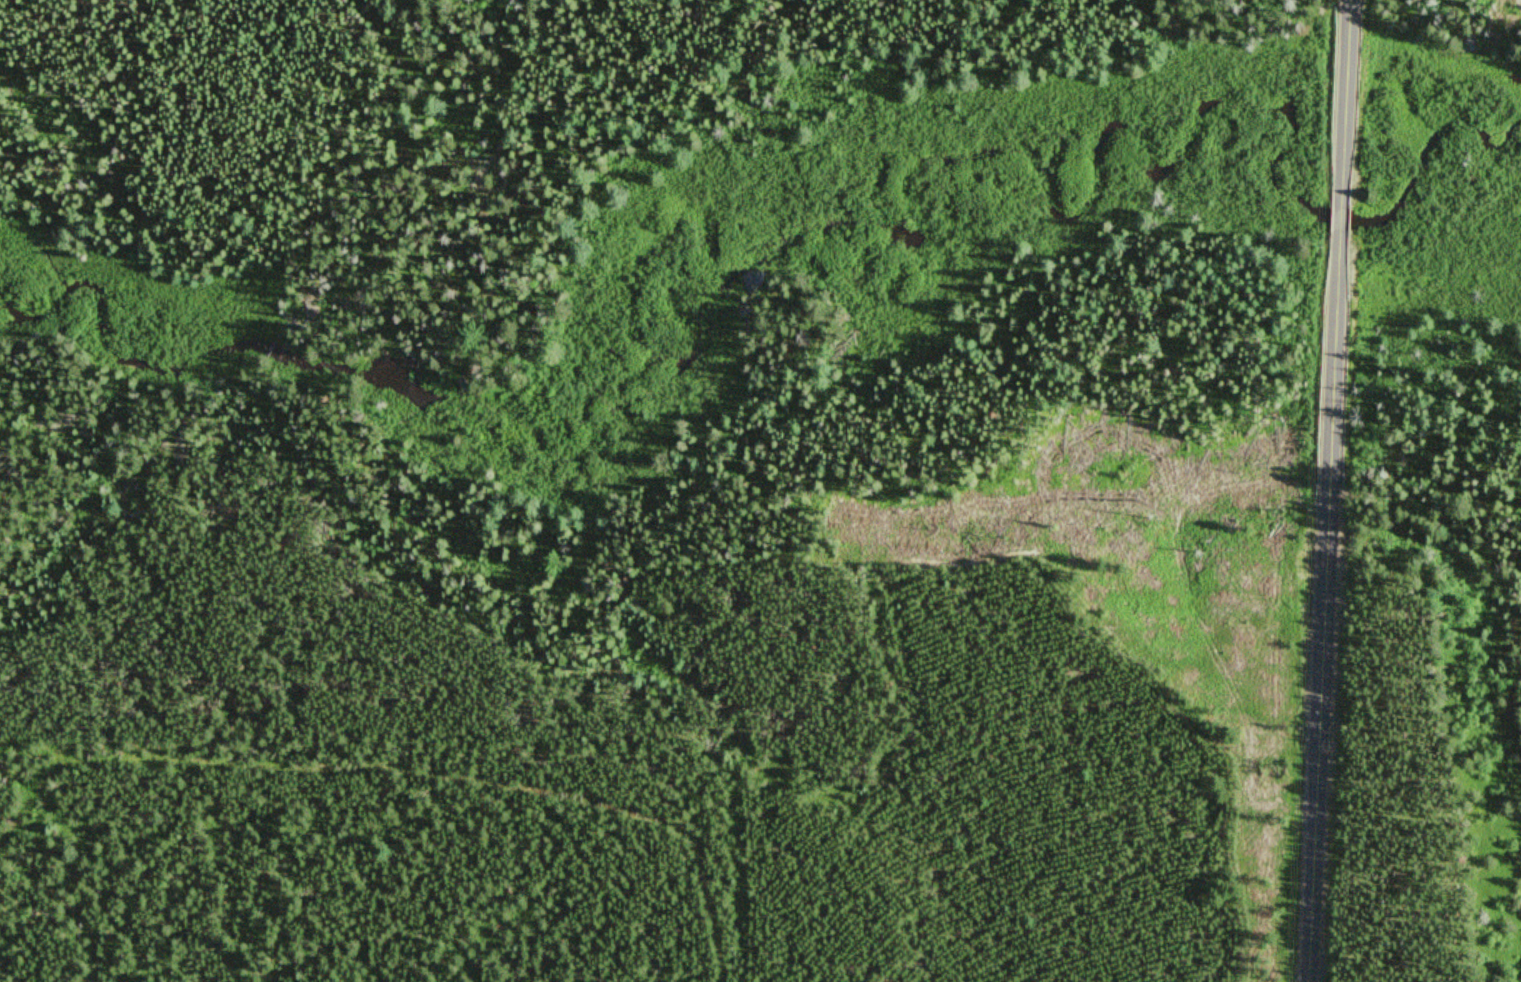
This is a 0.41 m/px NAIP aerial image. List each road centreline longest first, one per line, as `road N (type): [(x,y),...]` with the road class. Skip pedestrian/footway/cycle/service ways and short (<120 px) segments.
road 1 (tertiary): [(1302,981),(1342,0)]

